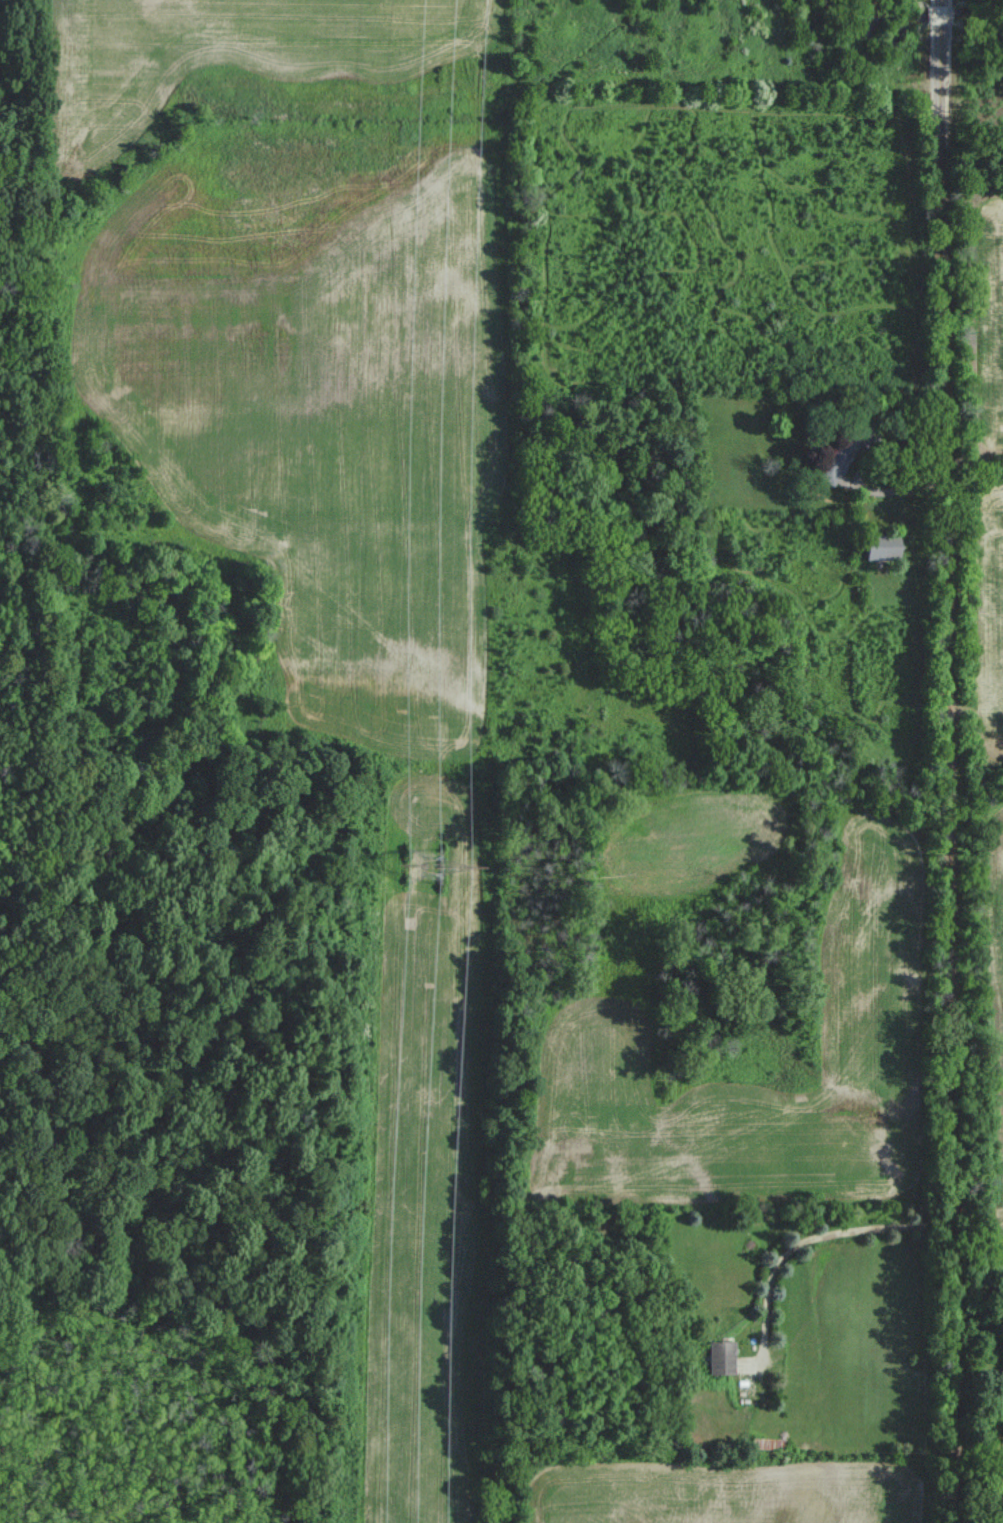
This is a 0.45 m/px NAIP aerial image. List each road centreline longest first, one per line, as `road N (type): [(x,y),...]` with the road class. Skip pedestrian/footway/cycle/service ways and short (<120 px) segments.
road 1 (residential): [(944,0),(964,1522)]

